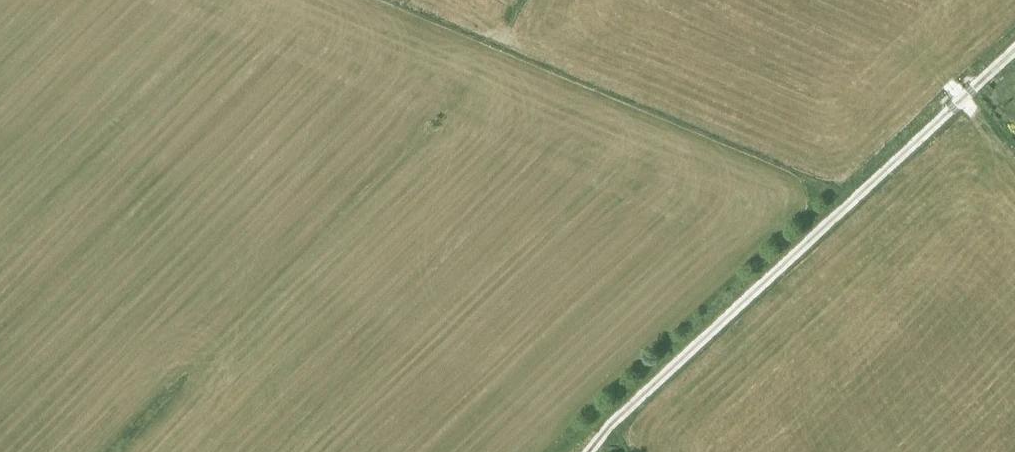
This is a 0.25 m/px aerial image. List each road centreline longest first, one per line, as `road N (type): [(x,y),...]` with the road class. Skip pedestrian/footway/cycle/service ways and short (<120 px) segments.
road 1 (track): [(1014,48),(589,451)]

